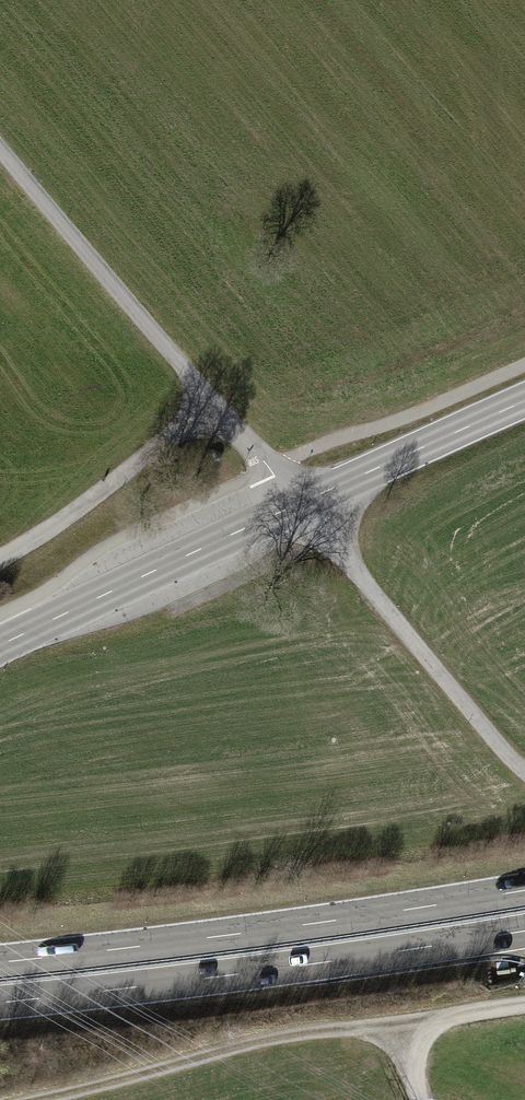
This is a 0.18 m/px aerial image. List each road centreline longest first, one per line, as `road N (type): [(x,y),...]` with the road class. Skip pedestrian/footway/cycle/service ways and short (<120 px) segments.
road 1 (trunk): [(0,1003),(524,931)]
road 2 (trunk): [(524,891),(0,963)]
road 3 (track): [(38,1099),(274,1039),(524,1004)]
road 4 (track): [(524,772),(299,504)]
road 5 (tertiary): [(0,646),(299,504)]
road 6 (unclassified): [(208,398),(0,147)]
road 7 (unclassified): [(208,398),(95,495),(0,559)]
road 8 (tertiary): [(299,504),(524,400)]
road 9 (unclassified): [(299,504),(208,398)]

